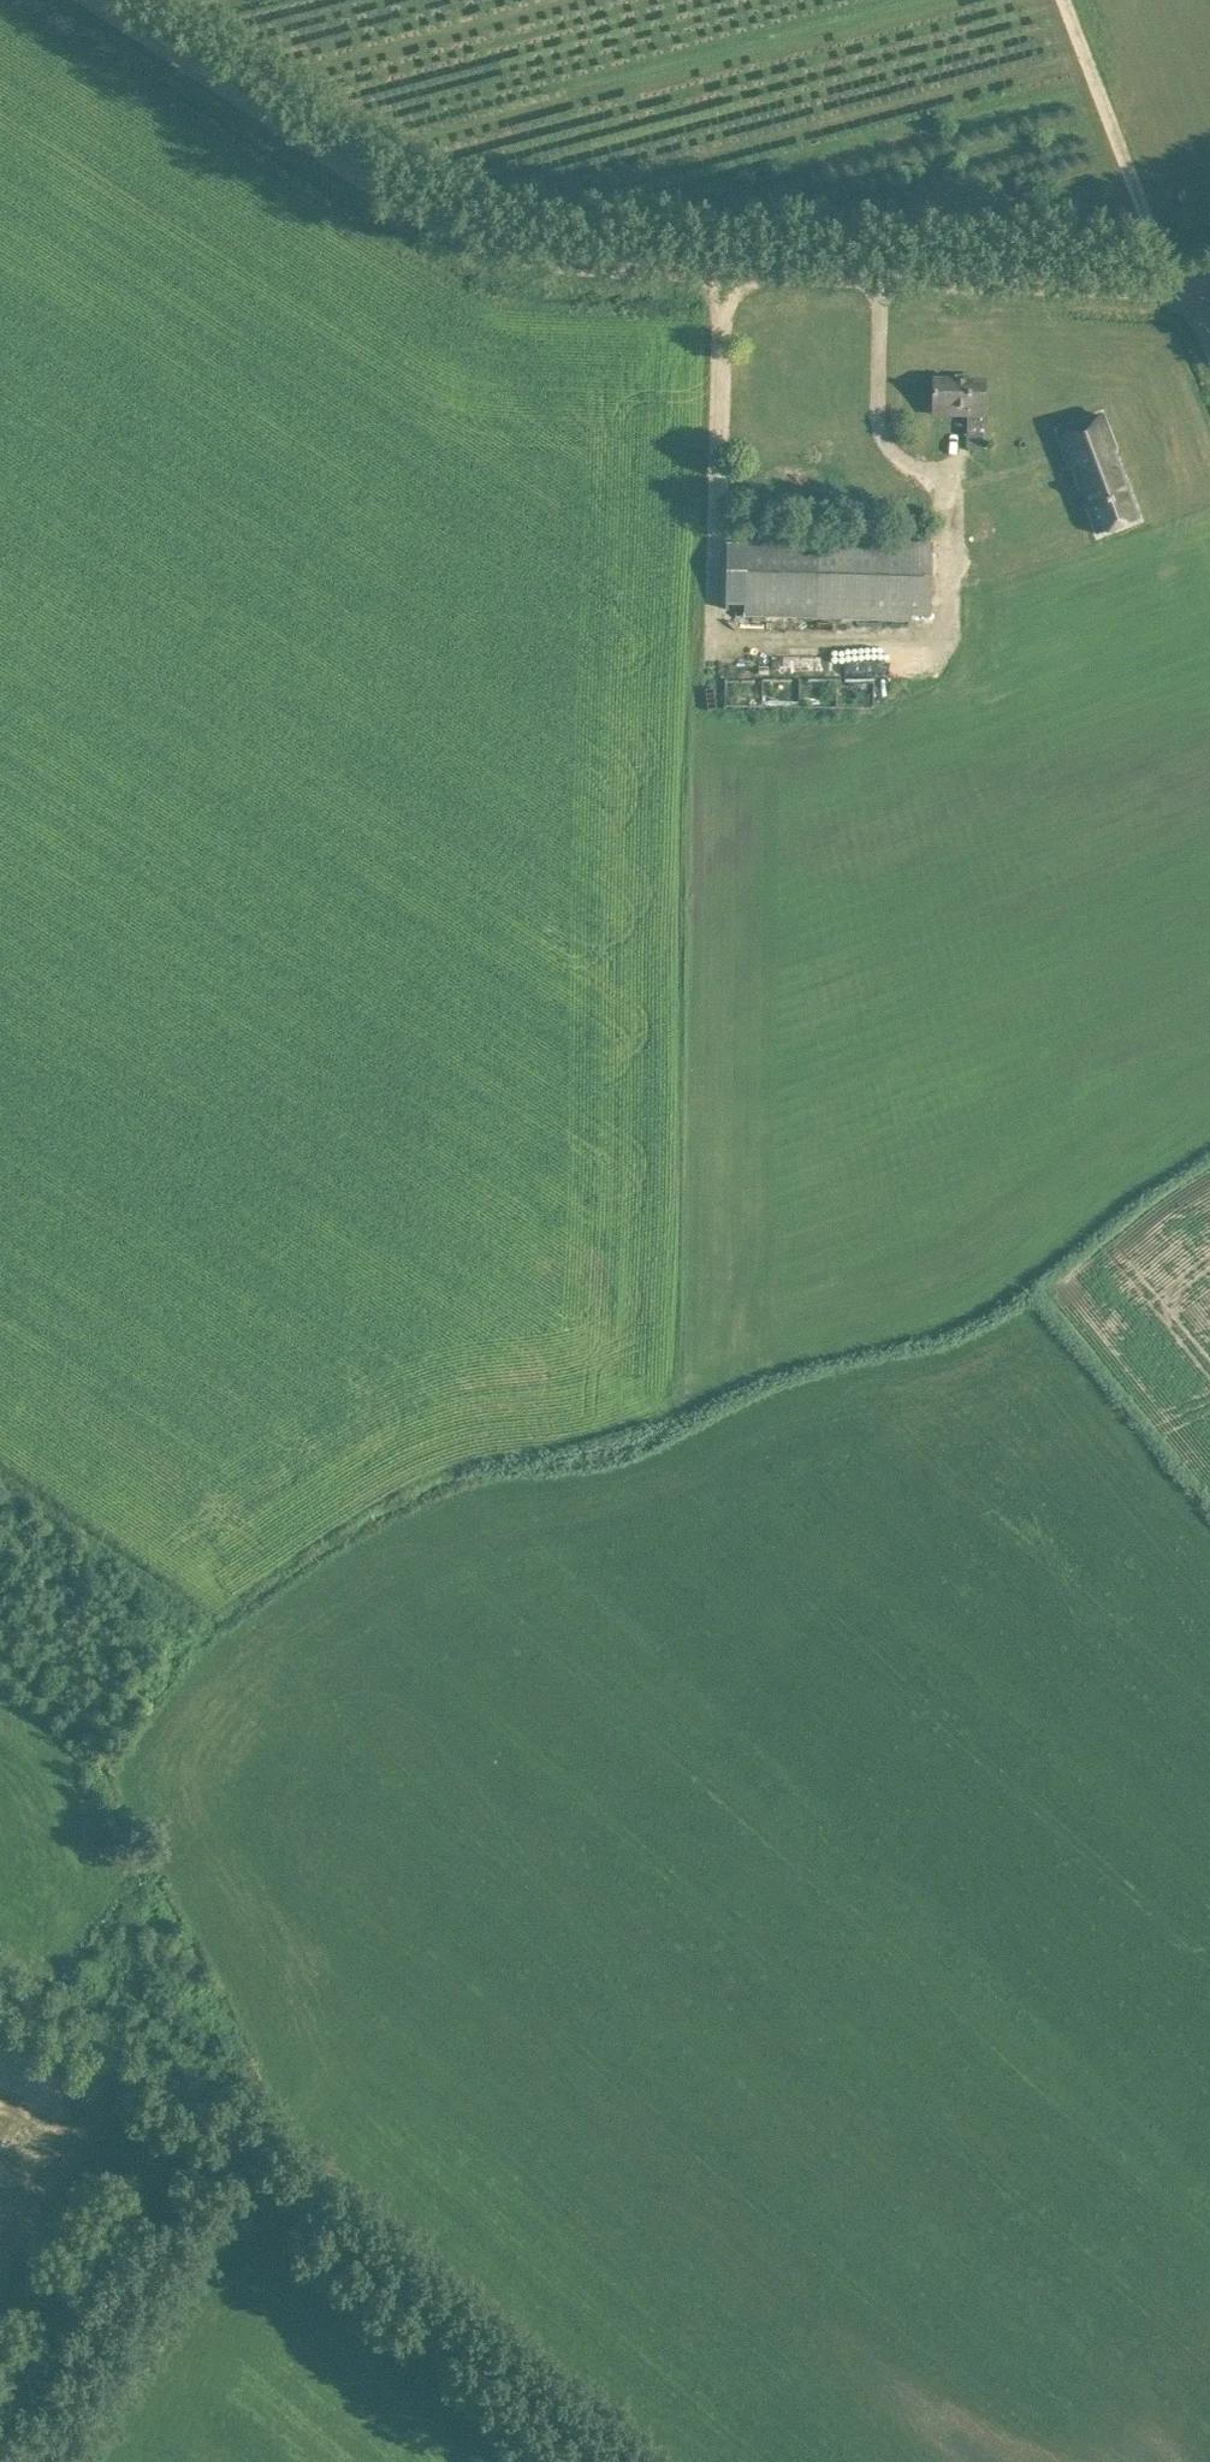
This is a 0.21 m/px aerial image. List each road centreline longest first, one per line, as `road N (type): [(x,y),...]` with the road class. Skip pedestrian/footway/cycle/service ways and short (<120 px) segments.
road 1 (unclassified): [(1185,284),(1076,288),(535,253),(468,221),(114,0)]
road 2 (track): [(233,2147),(595,2461)]
road 3 (track): [(0,1991),(192,2100),(229,2128),(233,2147)]

